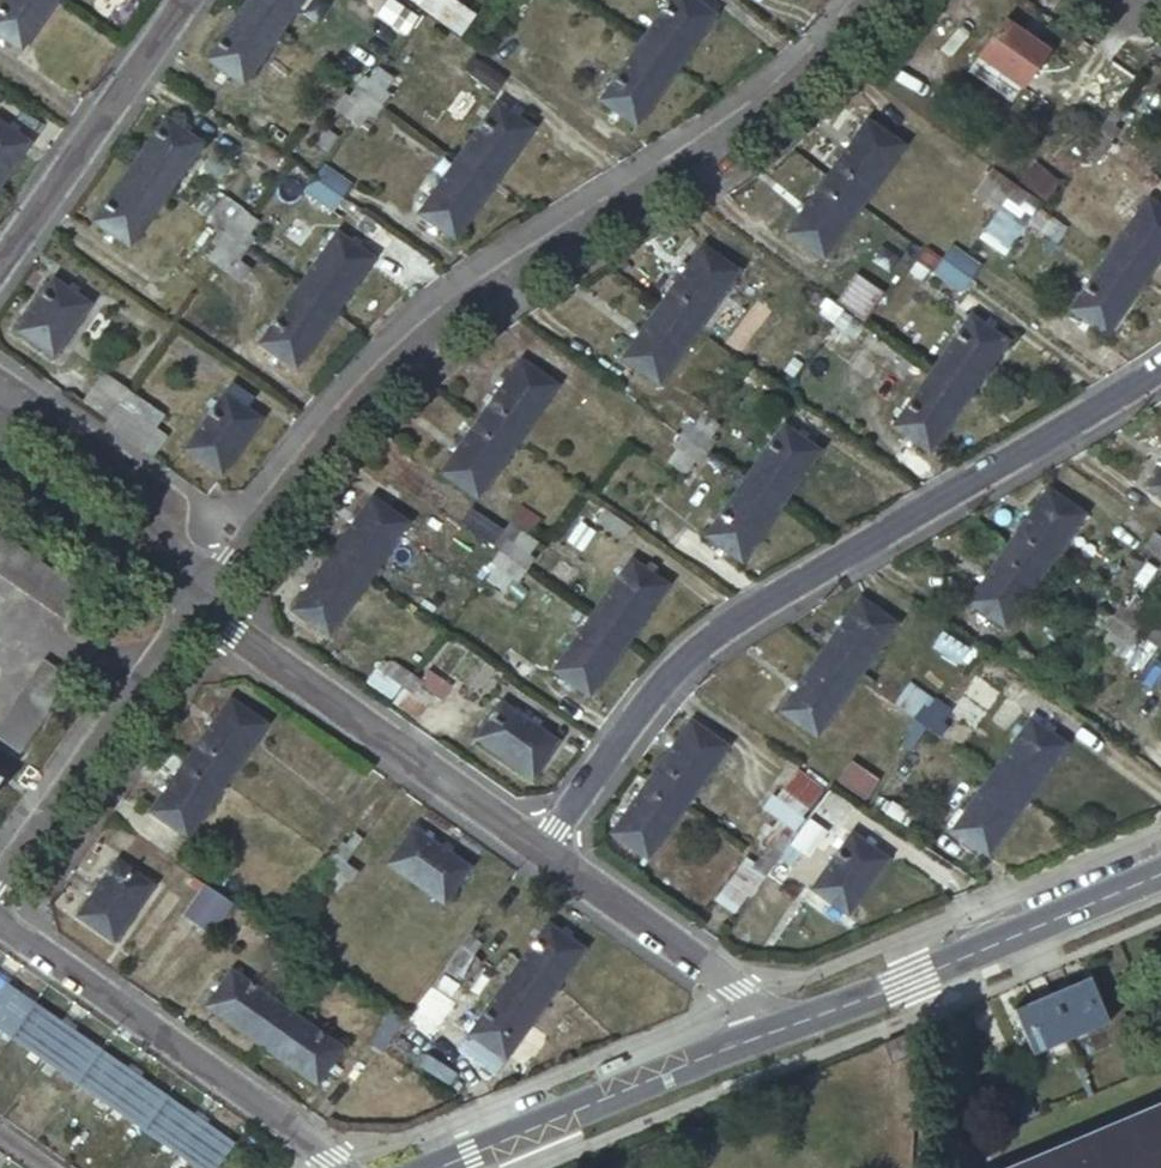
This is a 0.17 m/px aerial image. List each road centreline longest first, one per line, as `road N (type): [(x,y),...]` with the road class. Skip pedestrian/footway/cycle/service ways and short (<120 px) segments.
road 1 (residential): [(200,607),(395,356),(794,88),(871,0)]
road 2 (residential): [(545,851),(679,667),(725,628),(1160,370)]
road 3 (tertiary): [(764,1034),(1160,874)]
road 4 (unclassified): [(340,1167),(0,914)]
road 5 (residential): [(200,607),(545,851)]
road 6 (tertiary): [(439,1167),(764,1034)]
road 7 (residential): [(0,876),(200,607)]
road 8 (residential): [(0,273),(193,0)]
road 9 (residential): [(545,851),(738,988),(764,1034)]
road 10 (residential): [(166,583),(167,501),(0,383)]
road 11 (residential): [(0,469),(166,583)]

